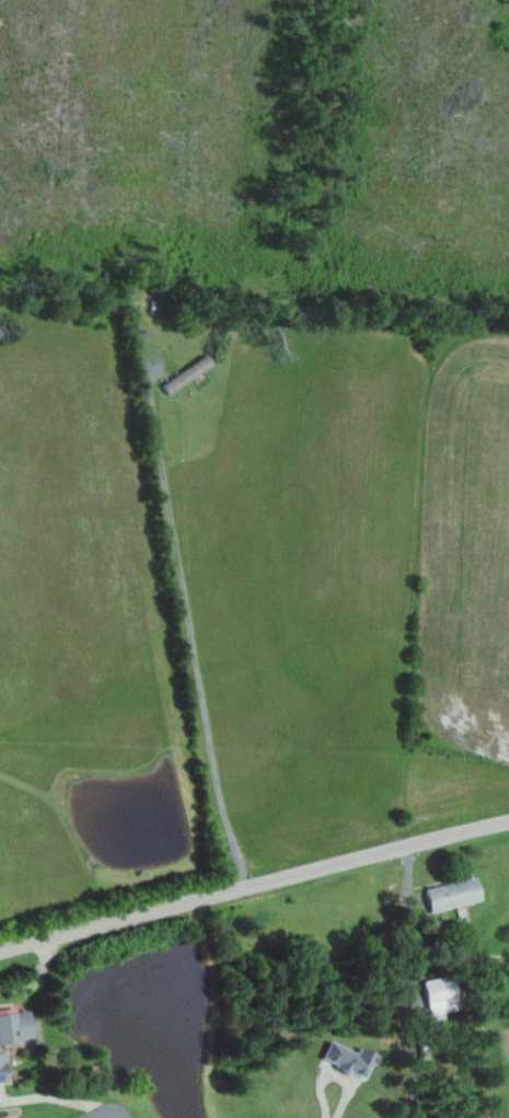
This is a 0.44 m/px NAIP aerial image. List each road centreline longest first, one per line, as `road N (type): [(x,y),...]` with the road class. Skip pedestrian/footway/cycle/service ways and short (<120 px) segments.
road 1 (tertiary): [(508,820),(0,949)]

